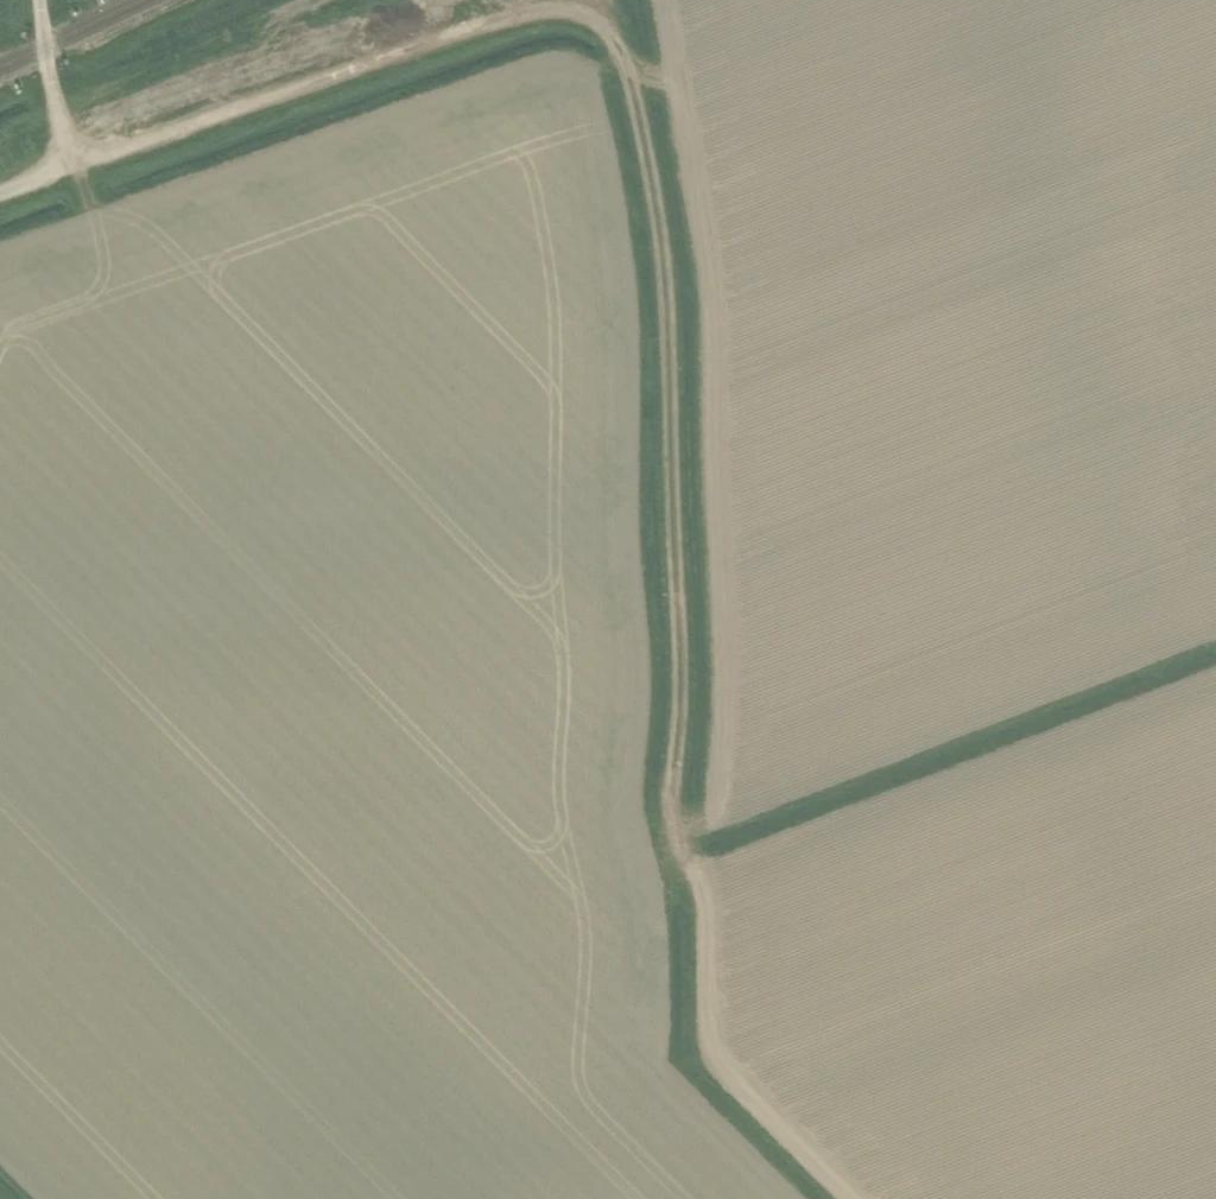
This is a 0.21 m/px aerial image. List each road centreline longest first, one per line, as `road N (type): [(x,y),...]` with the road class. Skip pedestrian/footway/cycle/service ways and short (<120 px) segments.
road 1 (unclassified): [(0,192),(61,166),(66,150),(41,0)]

